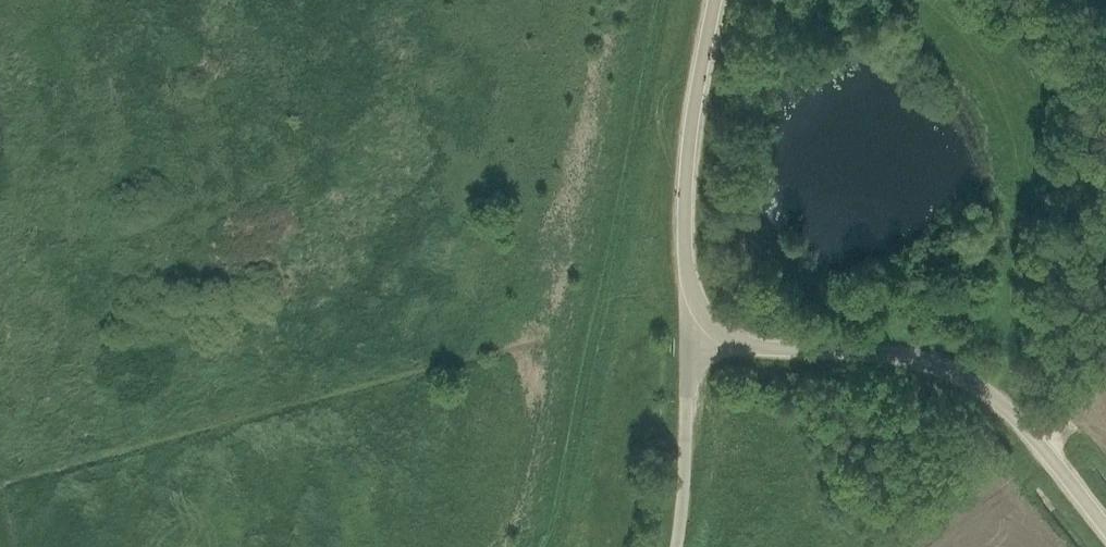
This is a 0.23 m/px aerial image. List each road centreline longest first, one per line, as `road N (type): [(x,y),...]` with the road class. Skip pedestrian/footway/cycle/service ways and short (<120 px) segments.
road 1 (unclassified): [(1105,529),(1028,431),(963,382),(882,357),(762,350),(705,320)]
road 2 (unclassified): [(705,320),(690,284),(686,184),(716,0)]
road 3 (unclassified): [(705,320),(688,380),(679,546)]

